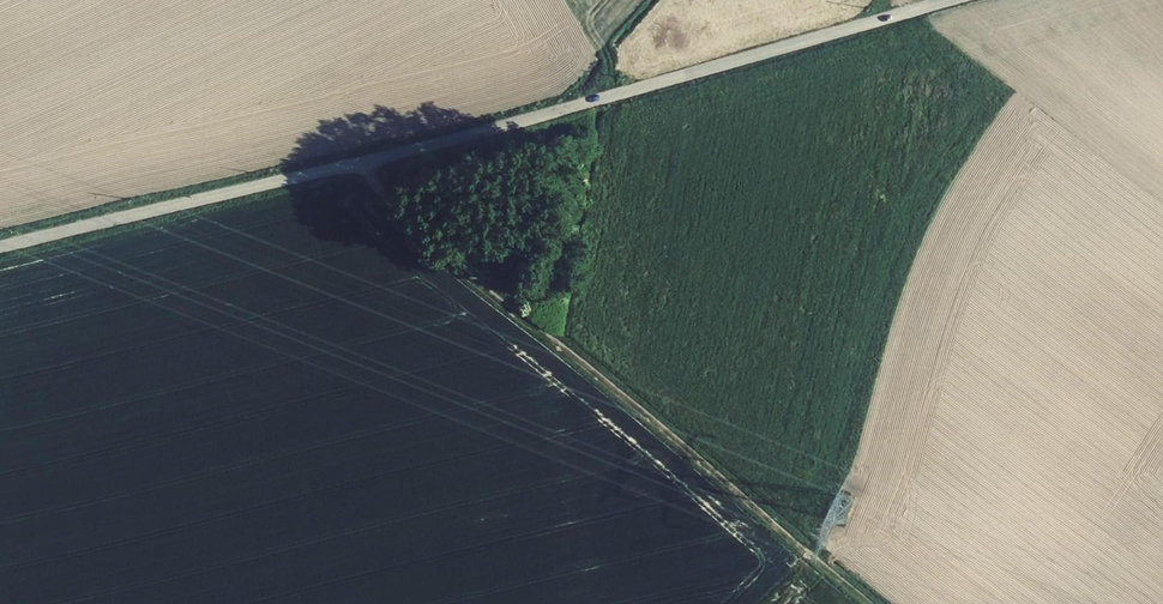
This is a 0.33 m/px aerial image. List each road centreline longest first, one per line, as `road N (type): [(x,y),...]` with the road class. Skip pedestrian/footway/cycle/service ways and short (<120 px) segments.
road 1 (residential): [(0,247),(415,148),(946,0)]
road 2 (track): [(871,603),(393,205),(365,161)]

